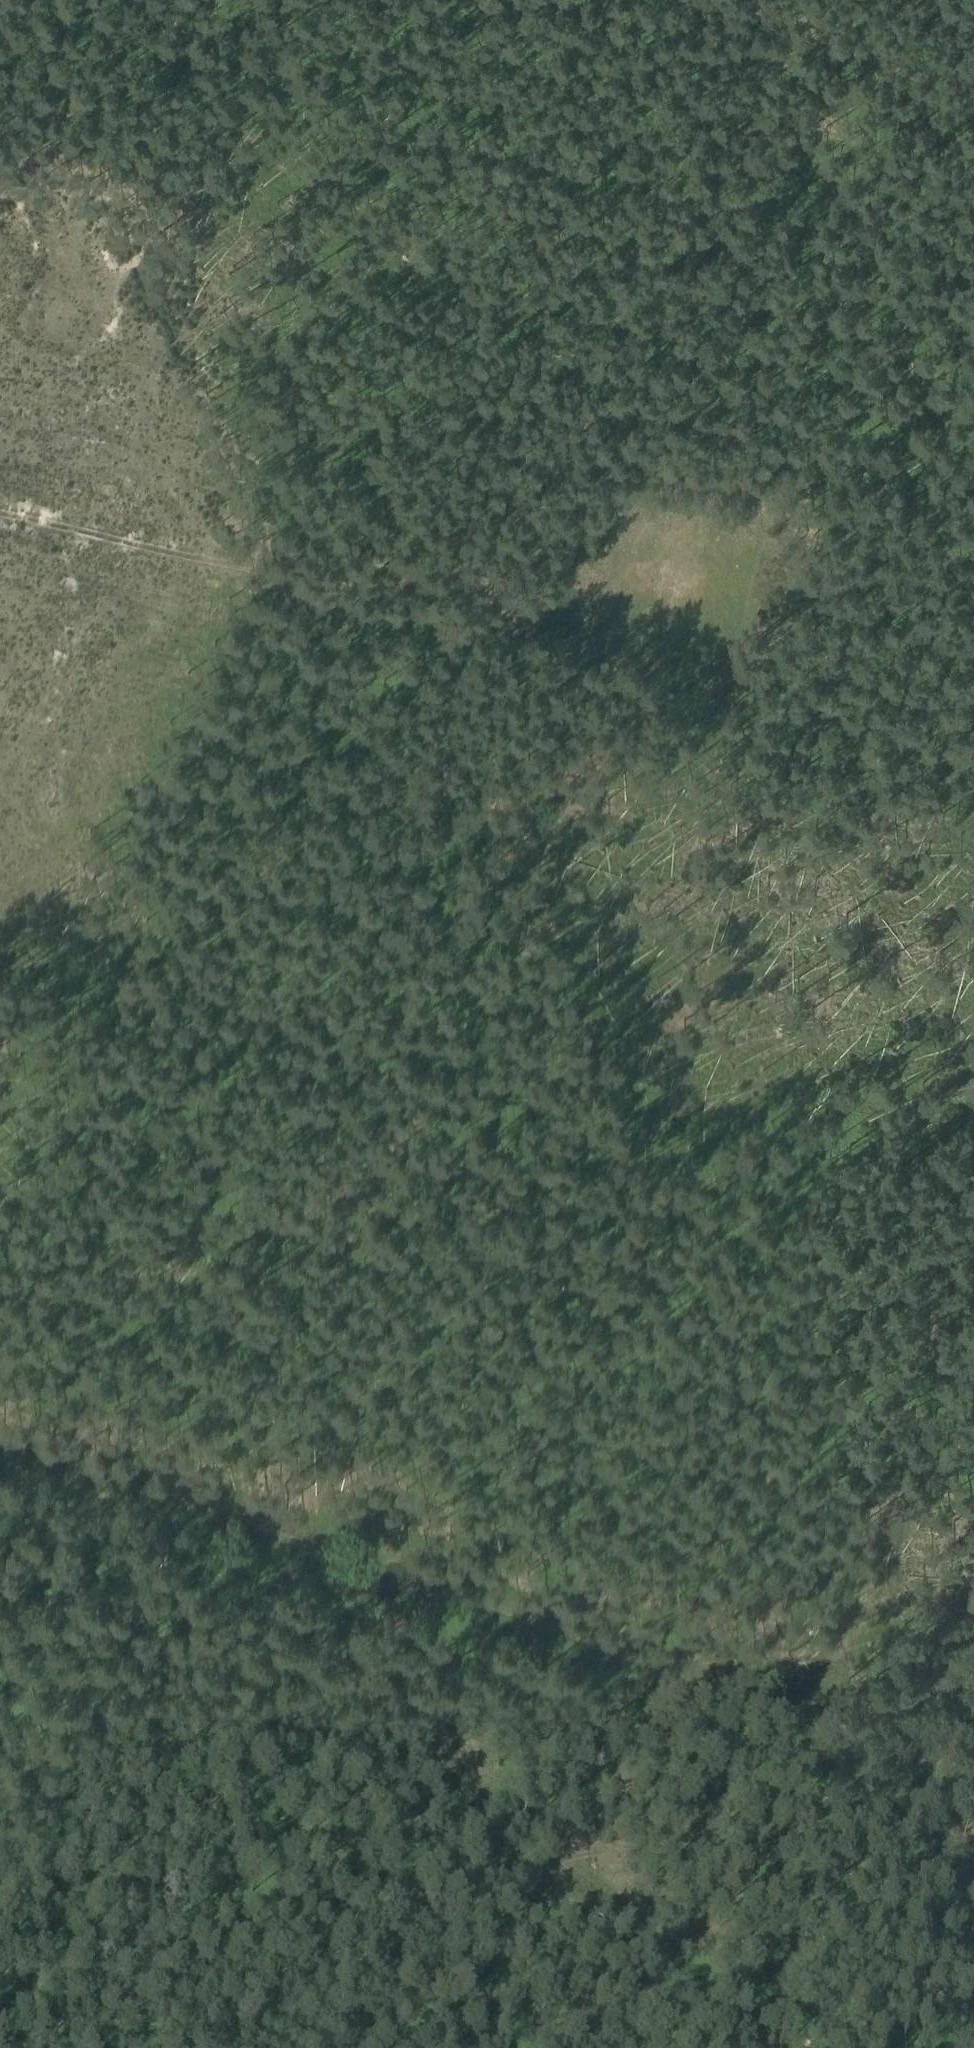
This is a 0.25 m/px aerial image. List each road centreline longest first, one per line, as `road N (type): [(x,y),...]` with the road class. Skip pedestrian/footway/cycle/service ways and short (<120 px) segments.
road 1 (track): [(0,1436),(973,1775)]
road 2 (track): [(973,104),(717,0)]

